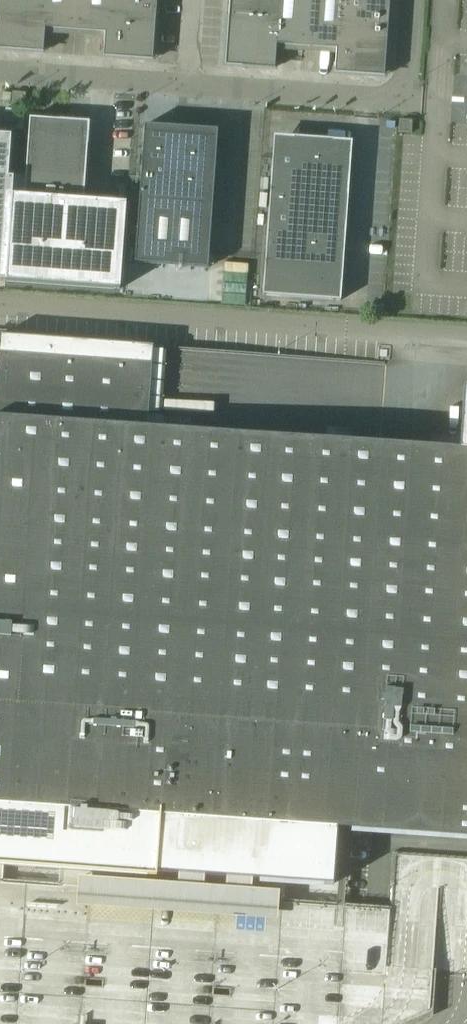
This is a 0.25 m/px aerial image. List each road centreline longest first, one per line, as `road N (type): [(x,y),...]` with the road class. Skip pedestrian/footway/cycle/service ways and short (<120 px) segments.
road 1 (unclassified): [(403,99),(0,72)]

